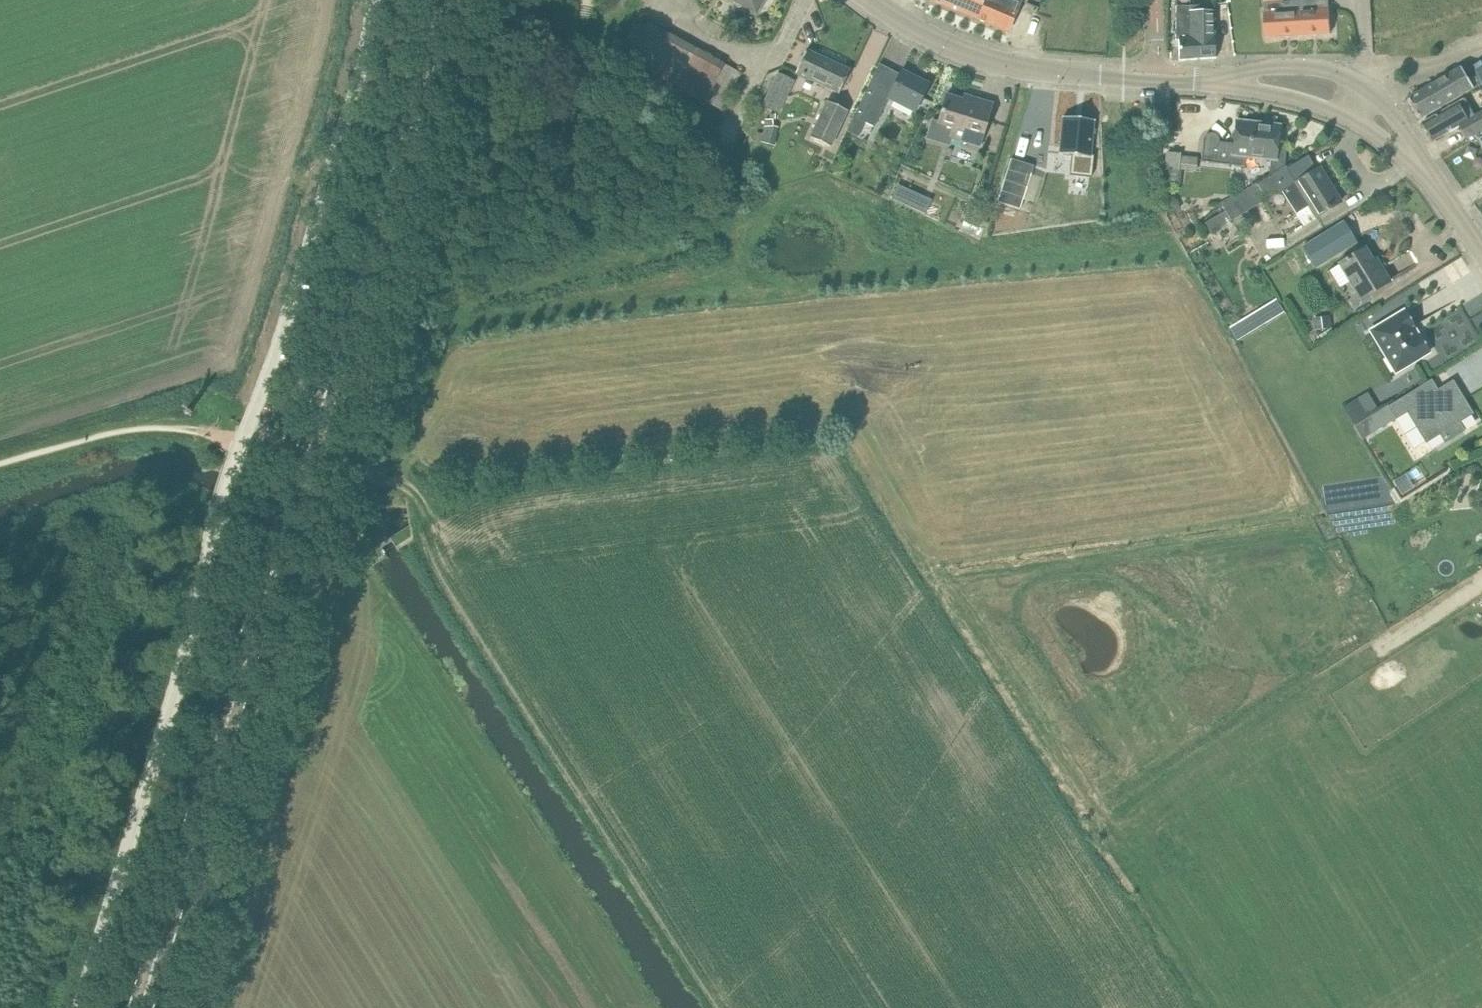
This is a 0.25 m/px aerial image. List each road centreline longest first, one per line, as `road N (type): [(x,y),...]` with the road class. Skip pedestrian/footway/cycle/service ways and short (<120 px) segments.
road 1 (unclassified): [(58,1007),(302,268),(359,75),(372,0)]
road 2 (tertiary): [(141,1007),(438,0)]
road 3 (tertiary): [(1219,79),(998,62),(947,44),(869,0)]
road 4 (track): [(243,441),(261,431),(364,449),(392,467),(416,500)]
road 5 (tertiary): [(1369,90),(1308,67),(1261,67),(1219,79)]
road 6 (tertiary): [(1219,79),(1350,121)]

